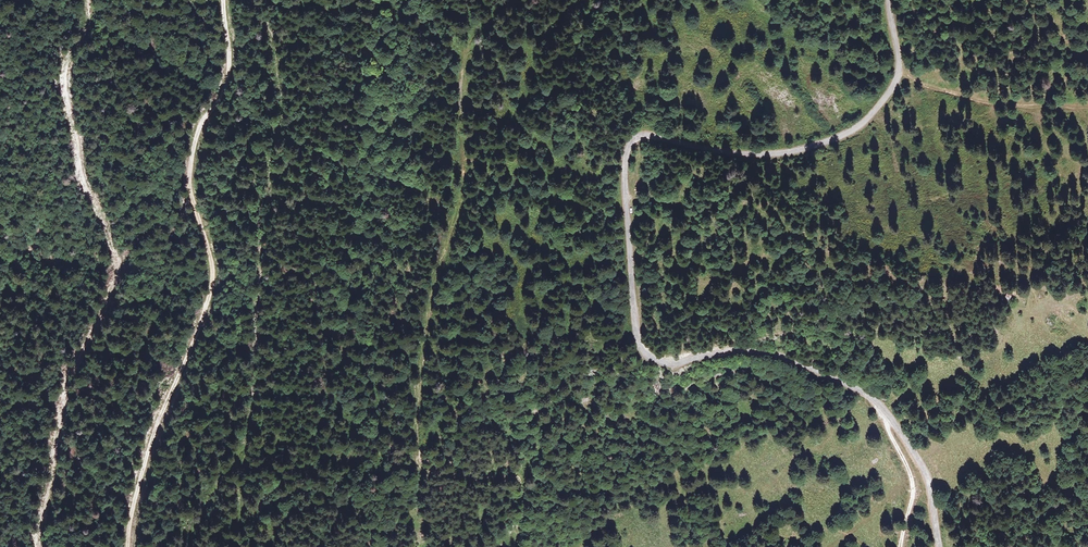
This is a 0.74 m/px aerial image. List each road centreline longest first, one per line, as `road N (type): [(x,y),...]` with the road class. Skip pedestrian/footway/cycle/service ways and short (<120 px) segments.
road 1 (unclassified): [(888,0),(899,70),(854,129),(808,148),(761,155),(636,138),(625,157),(630,271),(639,331),(663,360),(763,351),(875,400),(929,481),(939,546)]
road 2 (track): [(226,0),(230,62),(189,165),(194,218),(210,261),(207,297),(143,469),(129,546)]
road 3 (track): [(900,546),(913,485),(866,394)]

